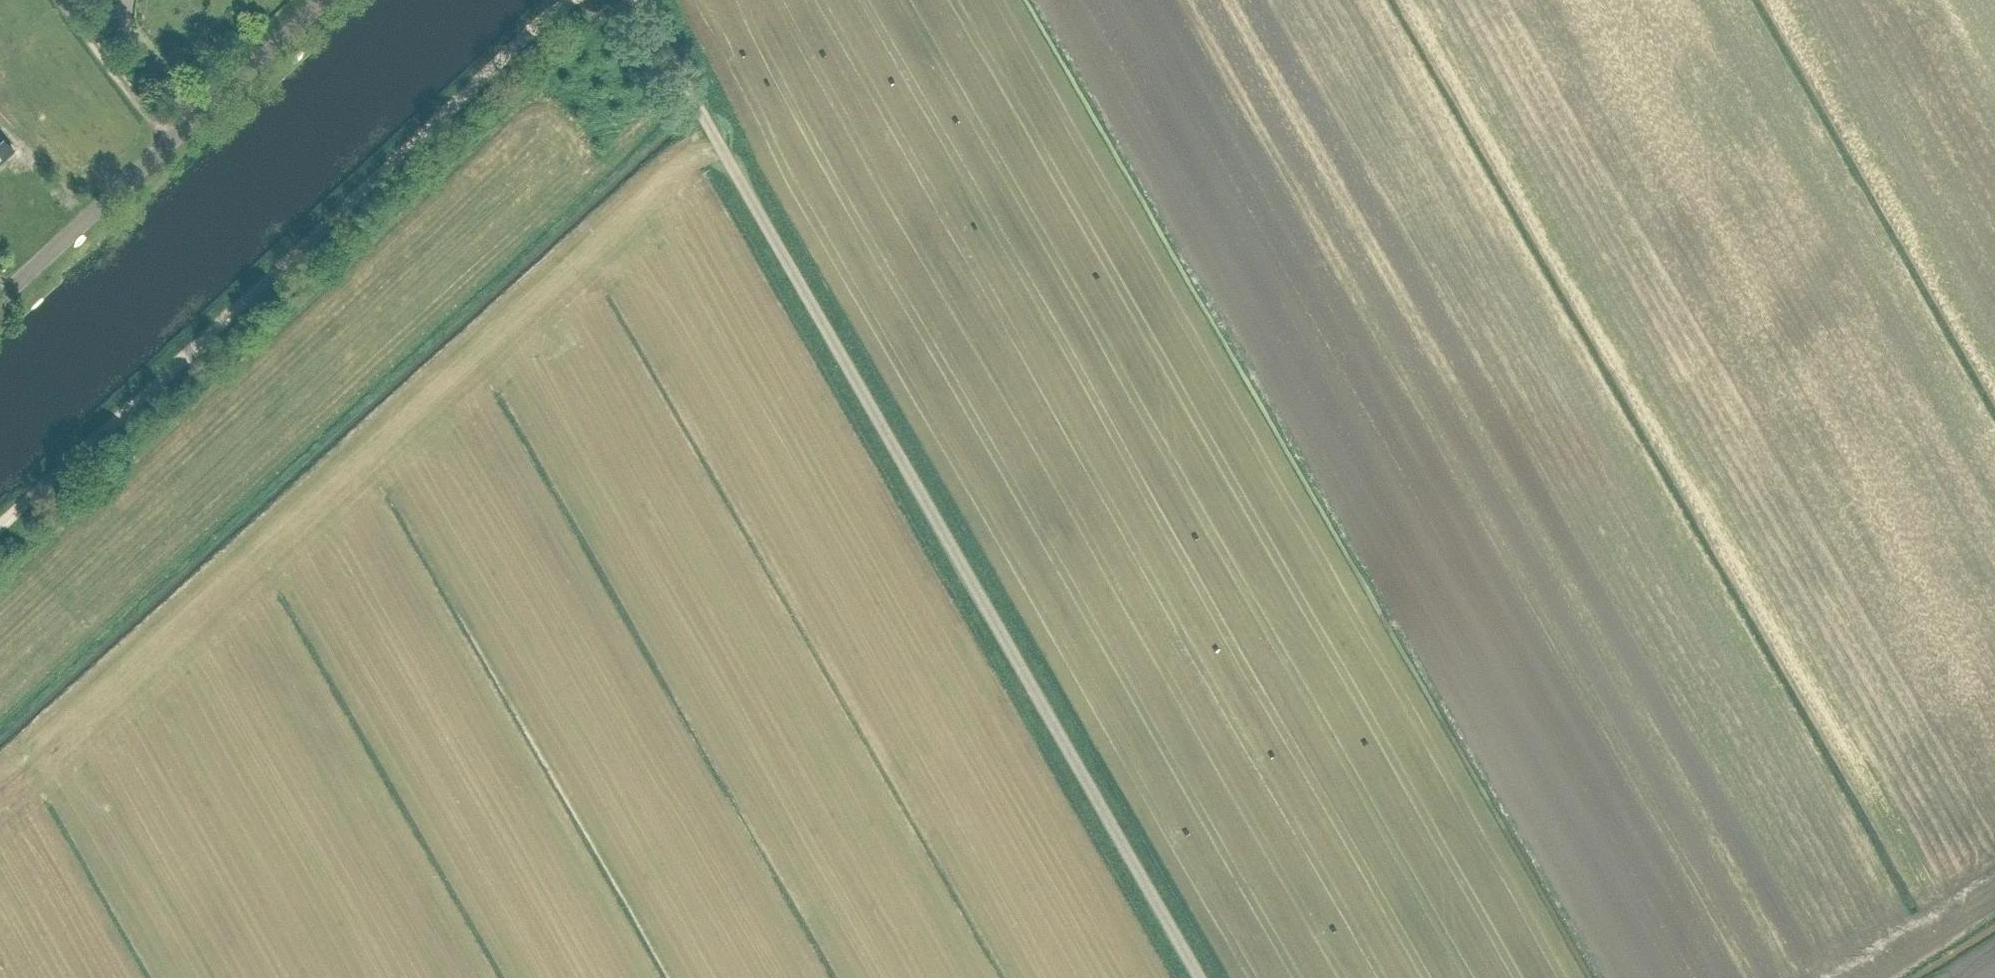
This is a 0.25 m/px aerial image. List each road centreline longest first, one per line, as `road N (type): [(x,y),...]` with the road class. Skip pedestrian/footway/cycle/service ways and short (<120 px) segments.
road 1 (unclassified): [(1199,977),(633,0)]
road 2 (track): [(0,526),(570,0)]
road 3 (unclassified): [(0,298),(315,0)]
road 4 (track): [(64,0),(168,139)]

